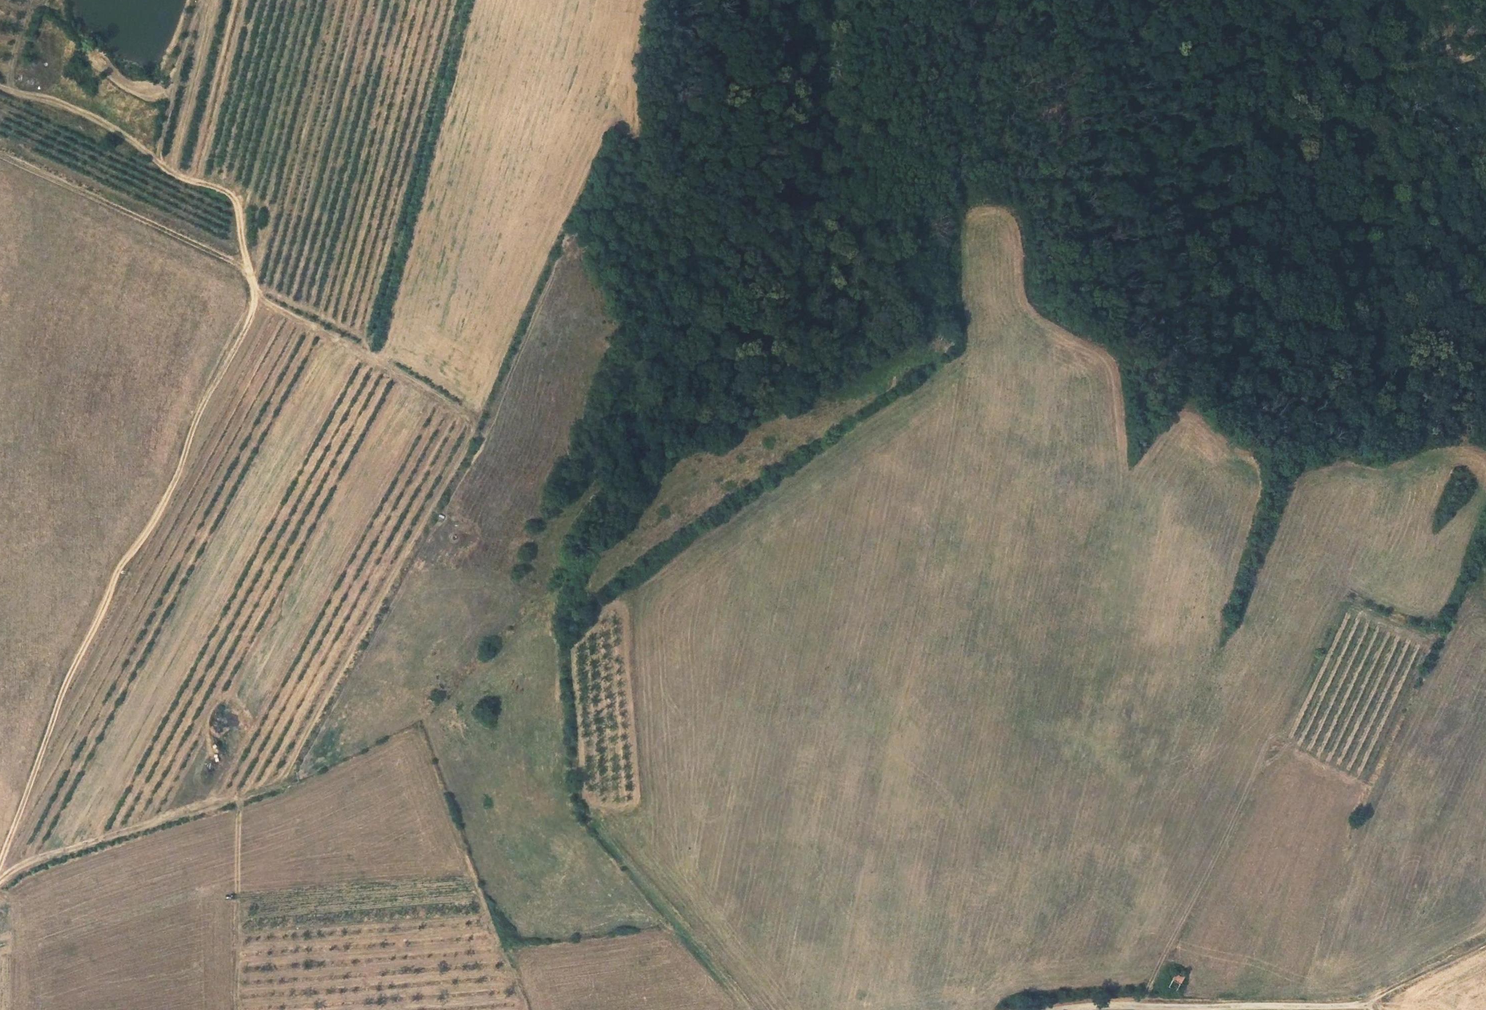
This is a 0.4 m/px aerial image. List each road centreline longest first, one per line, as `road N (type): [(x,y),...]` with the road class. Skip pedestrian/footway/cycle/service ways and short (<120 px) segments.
road 1 (track): [(1127,1009),(1363,1004)]
road 2 (track): [(1363,1004),(1485,942)]

